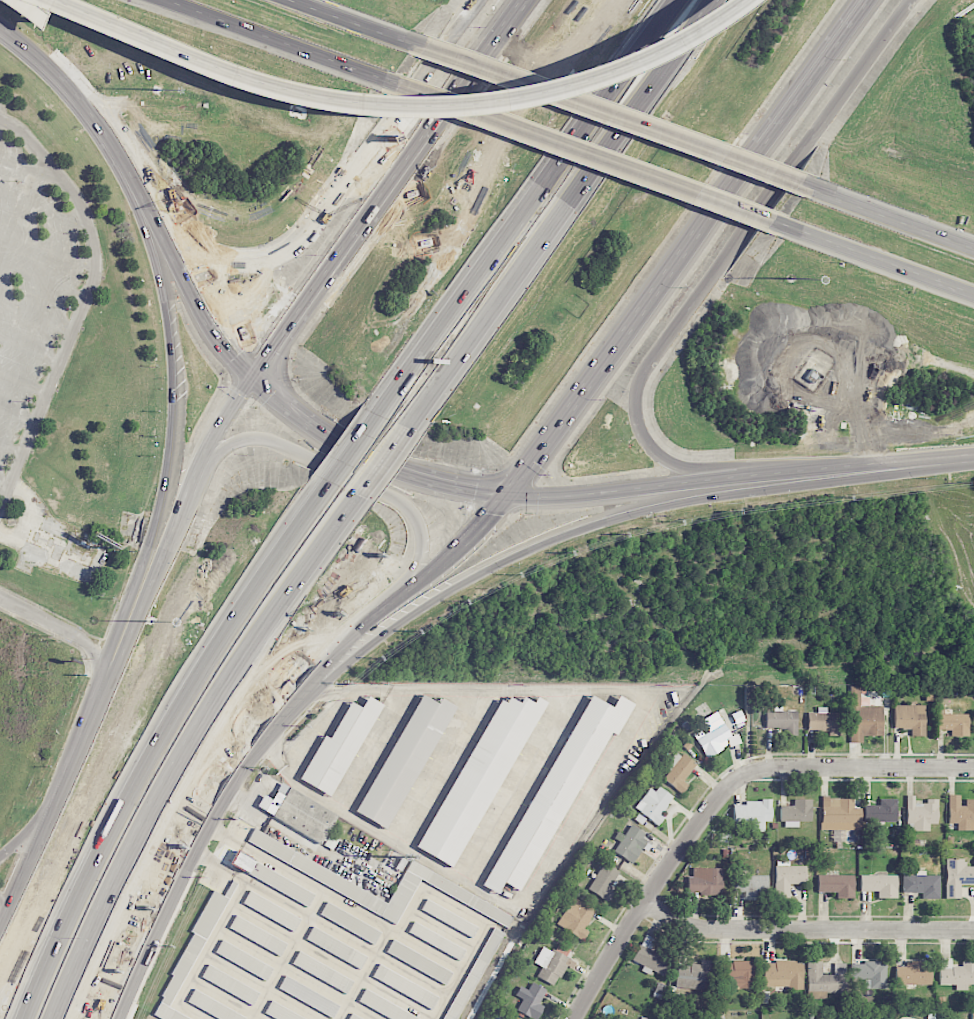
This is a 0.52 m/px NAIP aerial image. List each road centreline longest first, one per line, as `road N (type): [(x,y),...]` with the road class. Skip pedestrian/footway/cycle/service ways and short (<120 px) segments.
road 1 (motorway): [(99,1018),(242,744),(383,545),(419,458),(436,386),(438,273),(403,147),(368,87),(286,0)]
road 2 (motorway): [(19,0),(86,44),(139,105),(191,189),(246,326),(251,385),(242,480),(216,554),(0,1001)]
road 3 (secondary): [(197,834),(266,744),(363,653),(482,572),(551,540),(681,503),(973,463)]
road 4 (motorway): [(48,0),(239,79),(377,105),(471,102),(551,86),(651,47),(726,0)]
road 5 (secondary): [(912,0),(636,393),(637,424),(664,461),(725,480)]
road 6 (motorway): [(56,1018),(219,699),(362,499)]
road 7 (motorway): [(410,432),(716,0)]
road 8 (motorway): [(674,0),(378,412)]
road 9 (secondary): [(141,194),(206,258),(250,266),(282,257),(322,221),(481,0)]
road 10 (secondary): [(453,558),(511,494),(734,186)]
road 11 (secondary): [(511,494),(600,495),(973,458)]
road 12 (secondary): [(125,185),(159,279),(172,377),(168,453),(136,610)]
road 13 (motorway): [(326,483),(199,672),(117,833)]
road 14 (motorway): [(799,184),(424,48)]
road 15 (motorway): [(398,85),(772,220)]
road 16 (secondary): [(197,834),(233,767),(290,695),(453,558)]
road 17 (secondary): [(471,68),(249,377)]
road 18 (secondary): [(376,619),(422,554),(417,517),(407,505),(255,439),(225,452),(194,485)]
road 19 (residential): [(973,929),(706,927),(646,899)]
road 20 (secondary): [(249,377),(305,423),(410,474),(511,494)]
road 21 (residential): [(724,787),(574,1018)]
road 22 (secondary): [(249,377),(136,610)]
road 23 (residential): [(973,766),(774,764),(724,787)]
road 24 (motorway): [(165,0),(398,85)]
road 25 (secondary): [(734,186),(868,0)]
road 26 (motorway): [(117,833),(0,1015)]
road 27 (secondary): [(136,610),(55,810)]
road 28 (motorway): [(772,220),(973,294)]
road 29 (motorway): [(117,833),(33,1018)]
road 30 (secondary): [(117,1018),(197,834)]
road 31 (motorway): [(973,248),(799,184)]
road 32 (secondary): [(0,25),(62,79),(123,162)]
road 33 (secondary): [(162,236),(211,333),(249,377)]
road 34 (motorway): [(424,48),(291,0)]
road 35 (secondary): [(55,810),(0,936)]
road 36 (residential): [(0,596),(72,632),(106,676)]

